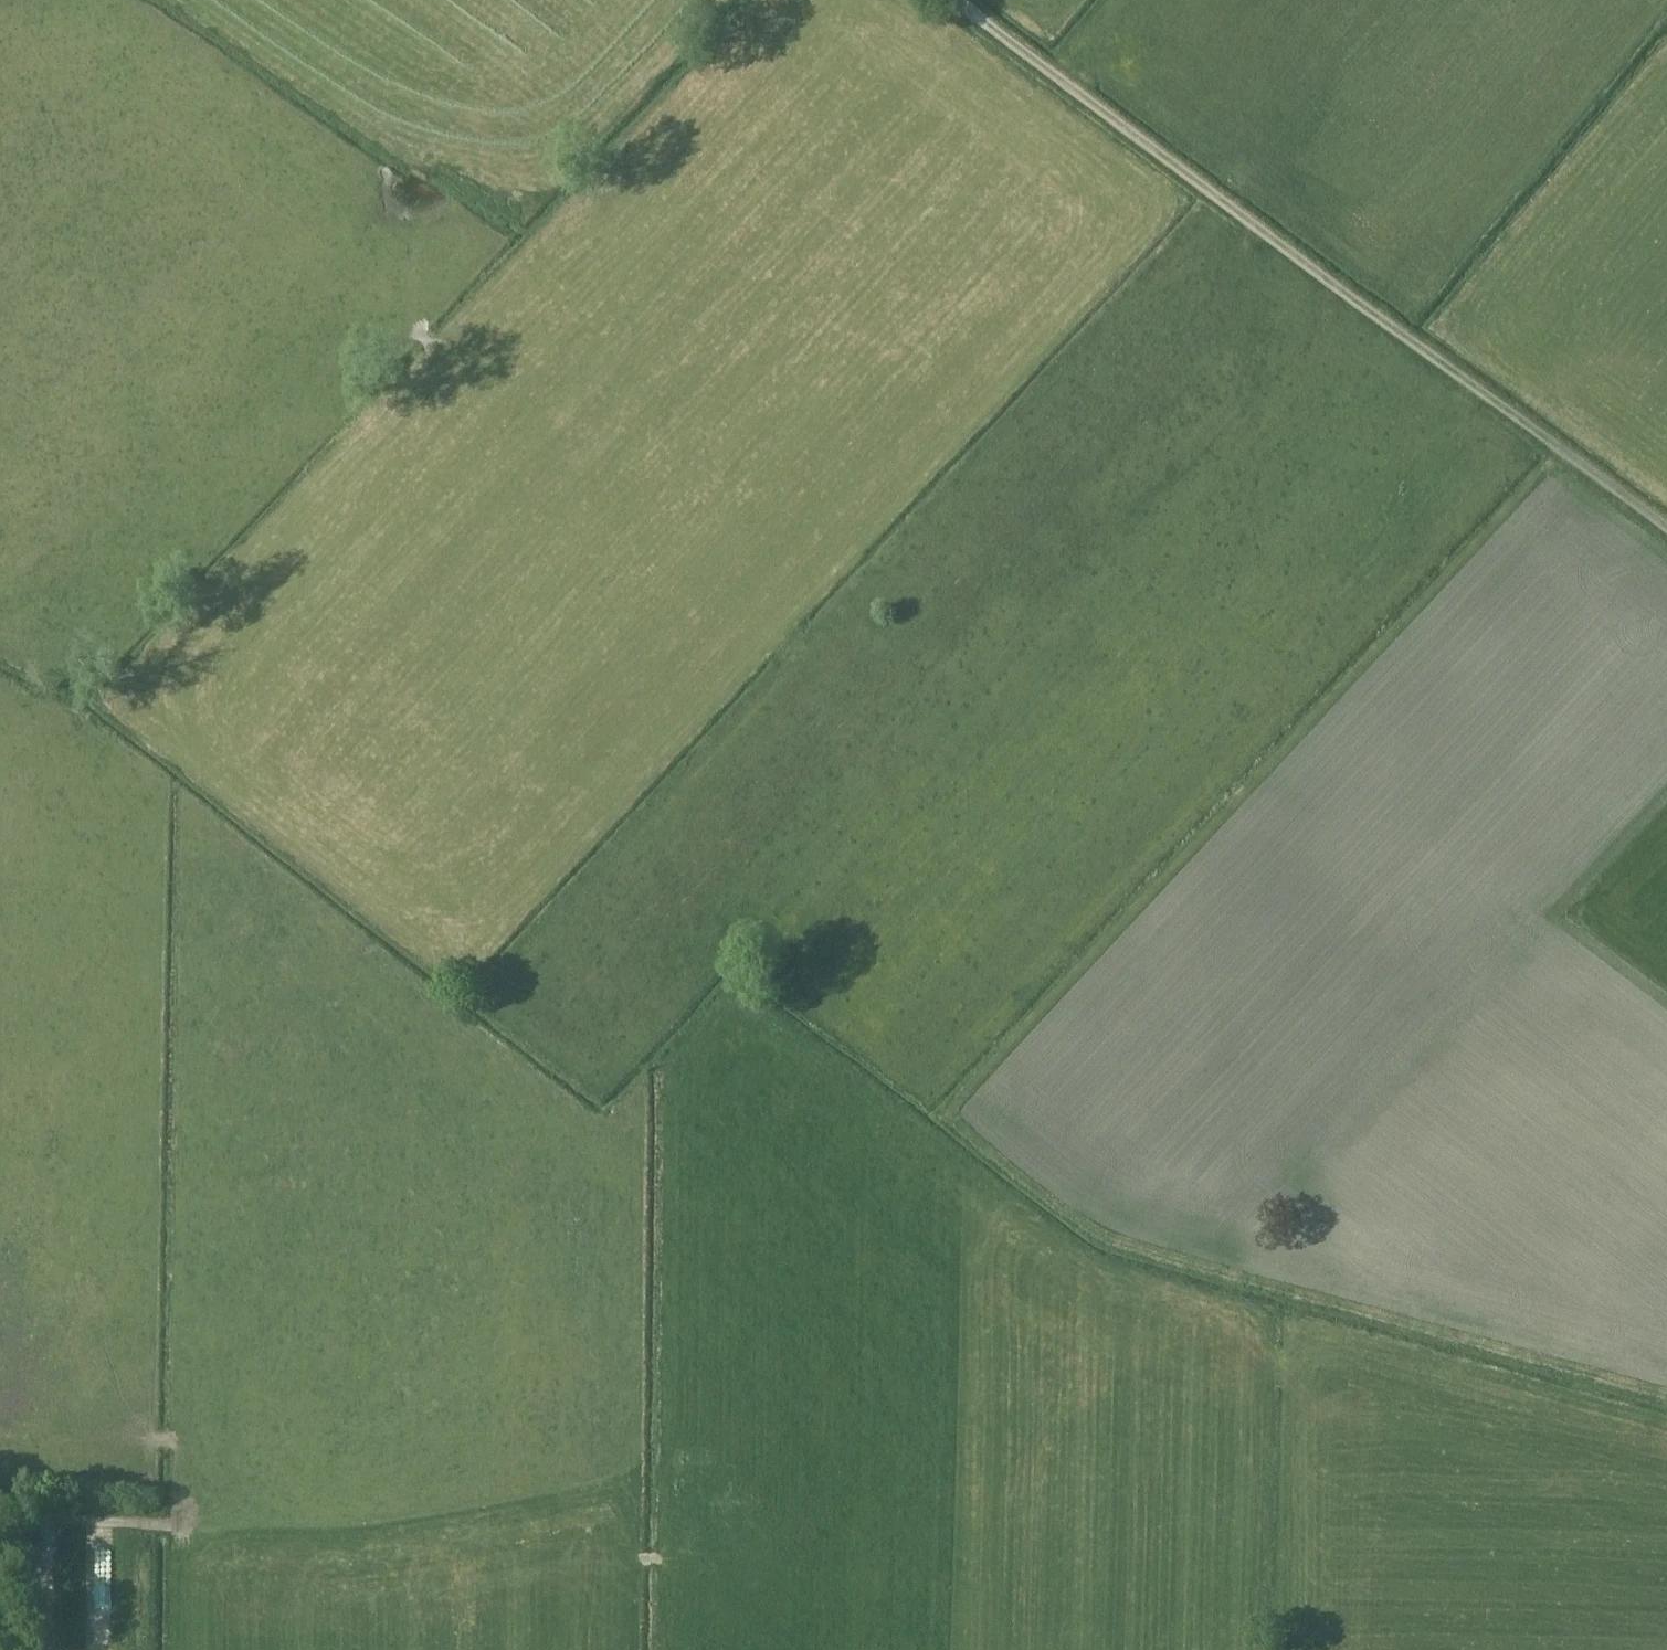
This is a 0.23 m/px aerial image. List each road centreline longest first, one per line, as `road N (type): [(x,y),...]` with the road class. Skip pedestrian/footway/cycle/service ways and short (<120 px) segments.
road 1 (track): [(952,0),(1666,524)]

